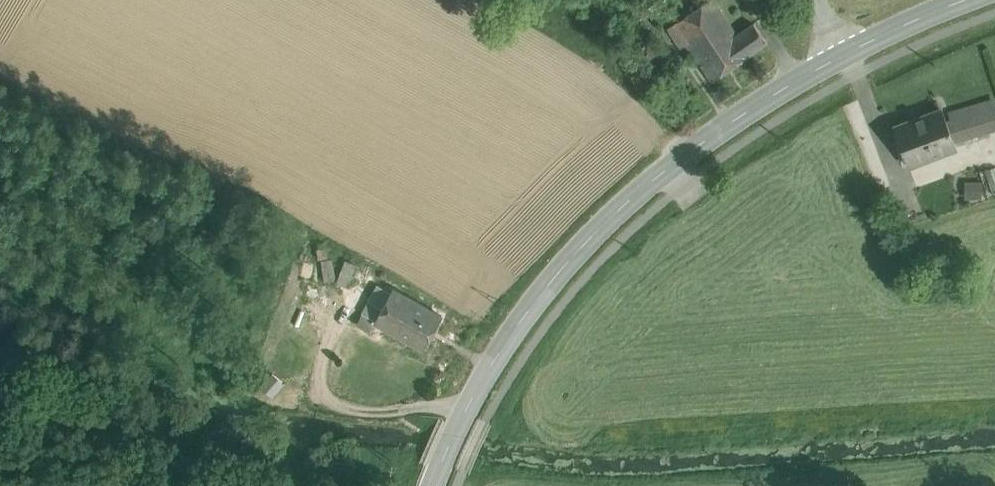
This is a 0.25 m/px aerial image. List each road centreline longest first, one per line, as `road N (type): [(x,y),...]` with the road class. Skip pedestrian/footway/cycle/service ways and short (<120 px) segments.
road 1 (secondary): [(838,56),(684,153),(542,289),(462,418),(434,485)]
road 2 (secondary): [(967,0),(838,56)]

